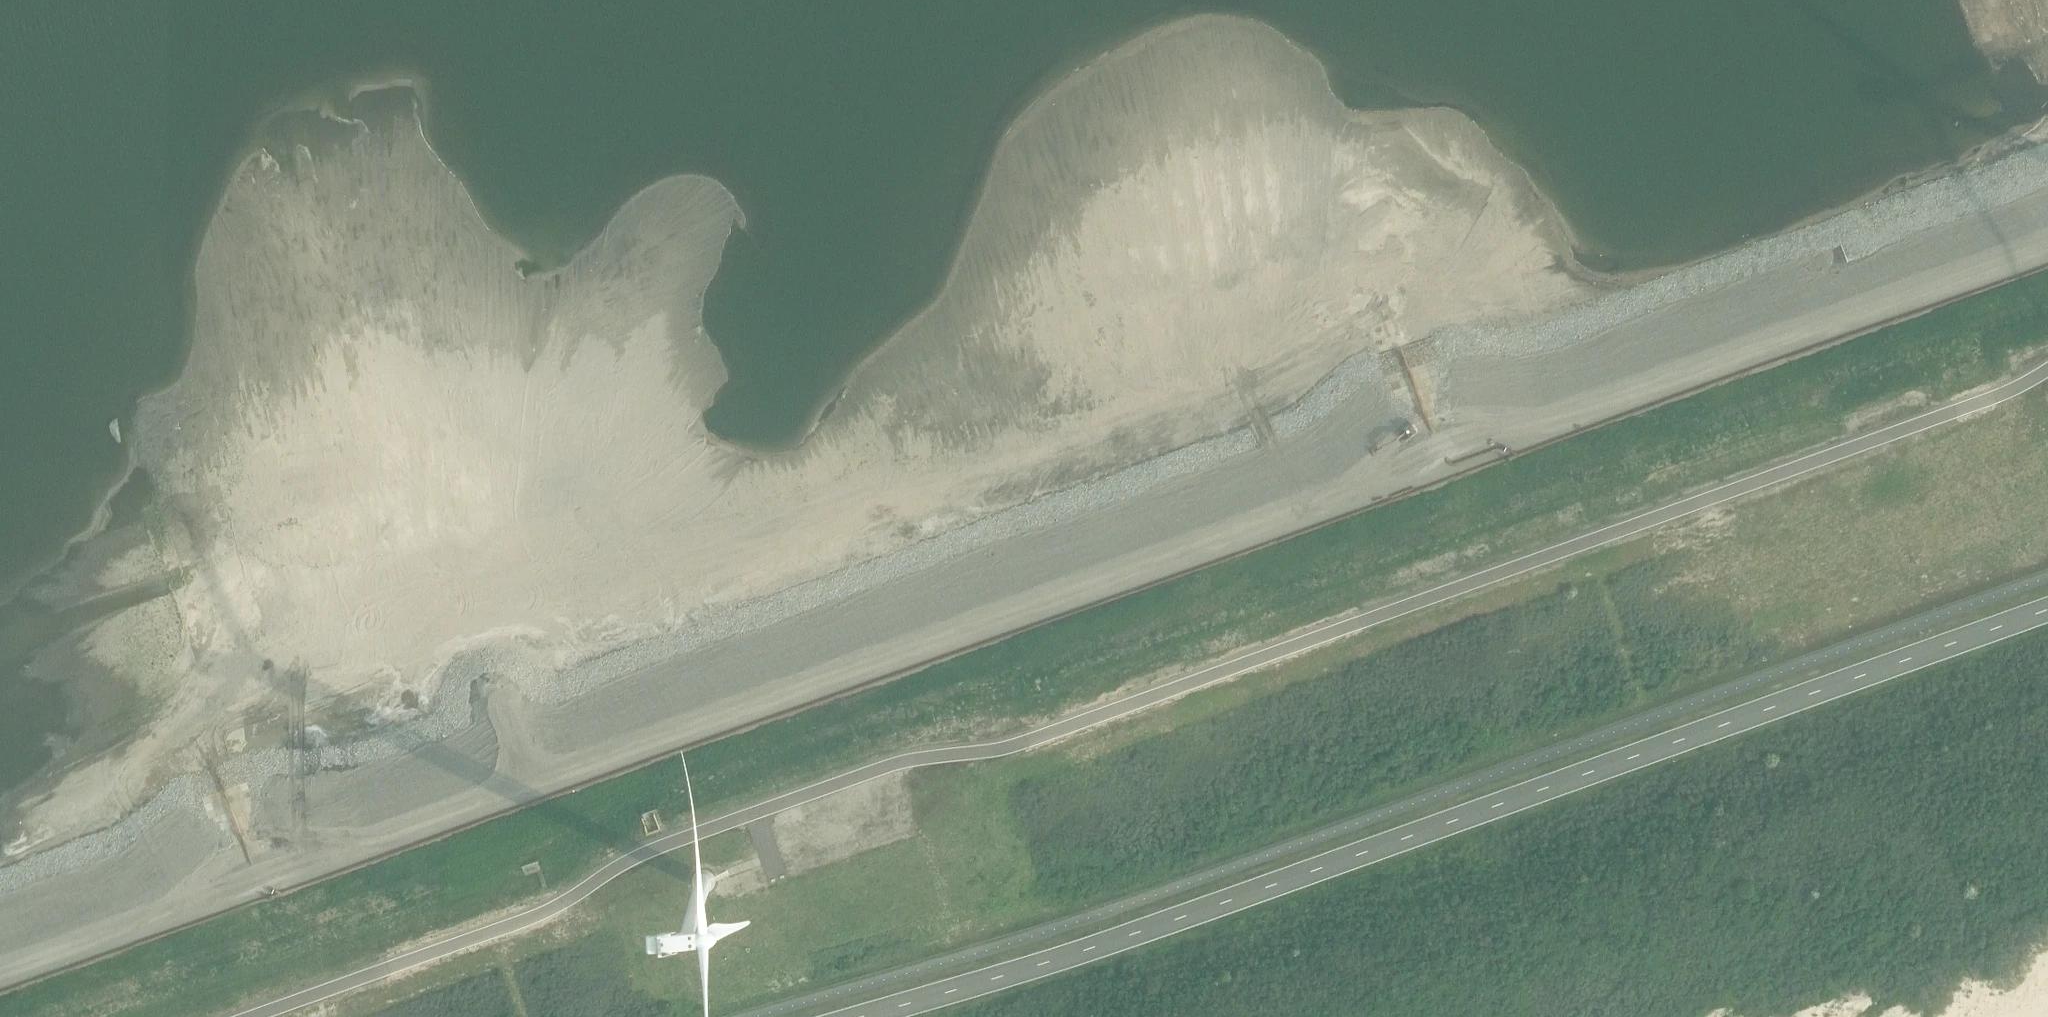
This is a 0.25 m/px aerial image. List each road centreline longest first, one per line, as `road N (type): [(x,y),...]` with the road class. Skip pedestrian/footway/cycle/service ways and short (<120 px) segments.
road 1 (track): [(2047,169),(0,899)]
road 2 (unclassified): [(2047,608),(863,1016)]

